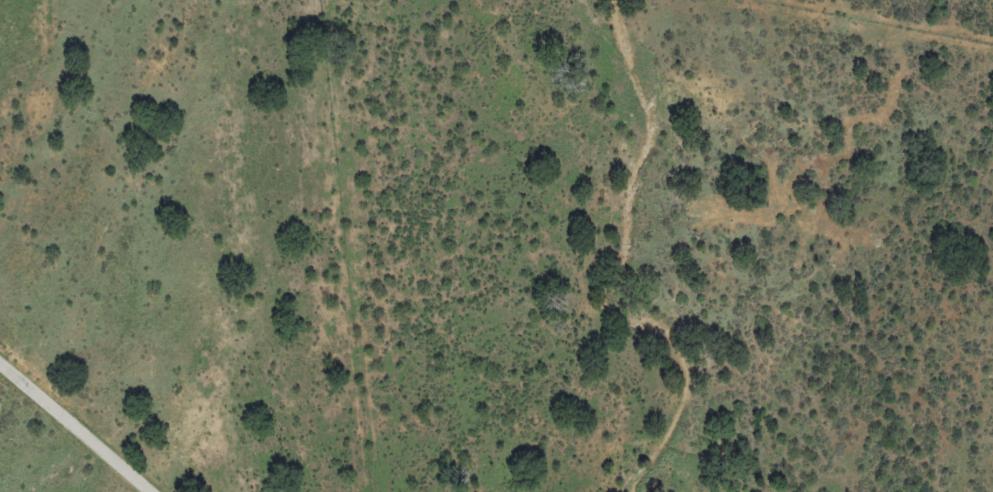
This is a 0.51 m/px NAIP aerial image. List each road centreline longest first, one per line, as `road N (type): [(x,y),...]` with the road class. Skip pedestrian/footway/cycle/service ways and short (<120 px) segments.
road 1 (residential): [(147,491),(0,363)]

